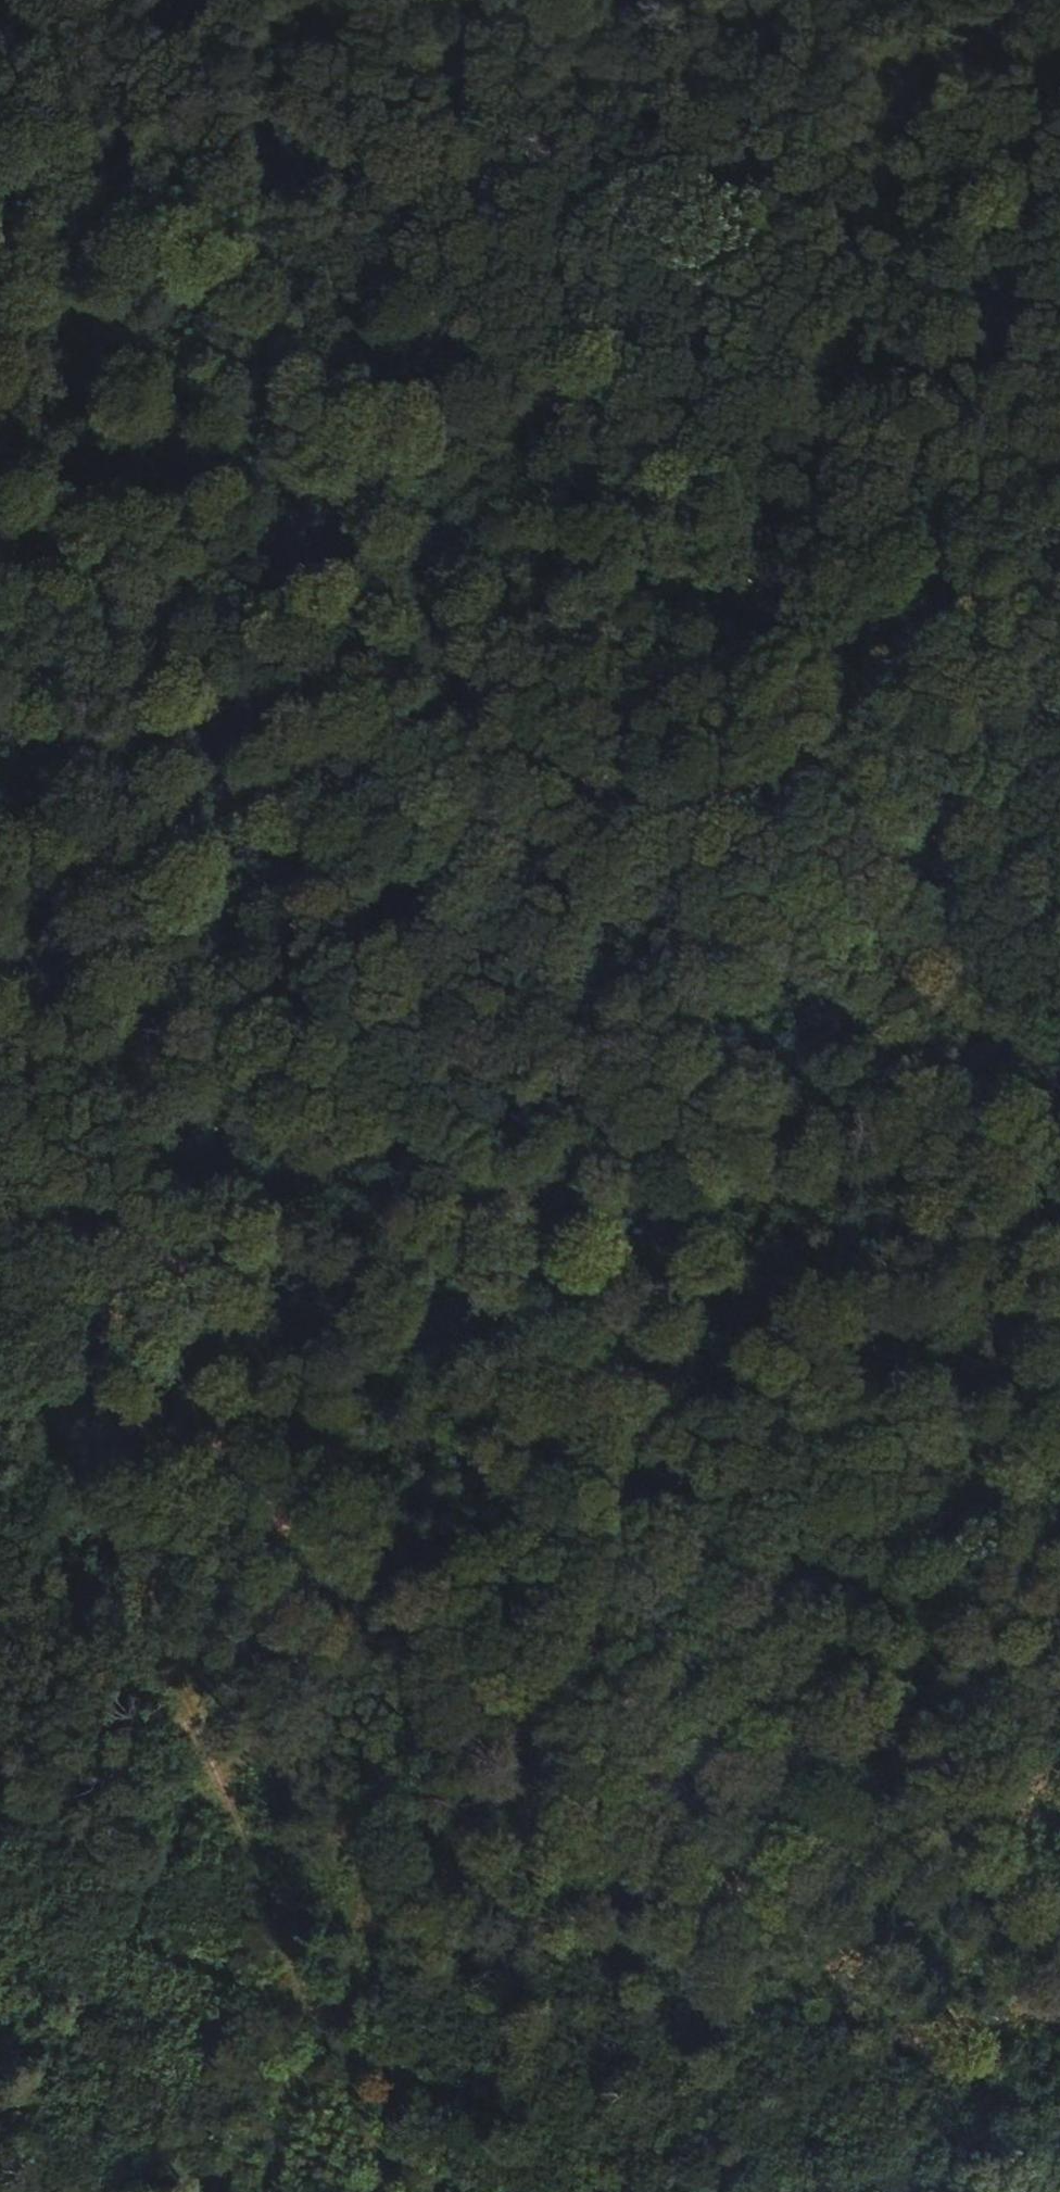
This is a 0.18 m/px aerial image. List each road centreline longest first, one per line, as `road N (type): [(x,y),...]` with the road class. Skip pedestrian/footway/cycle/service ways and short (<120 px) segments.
road 1 (track): [(0,1272),(396,2191)]

